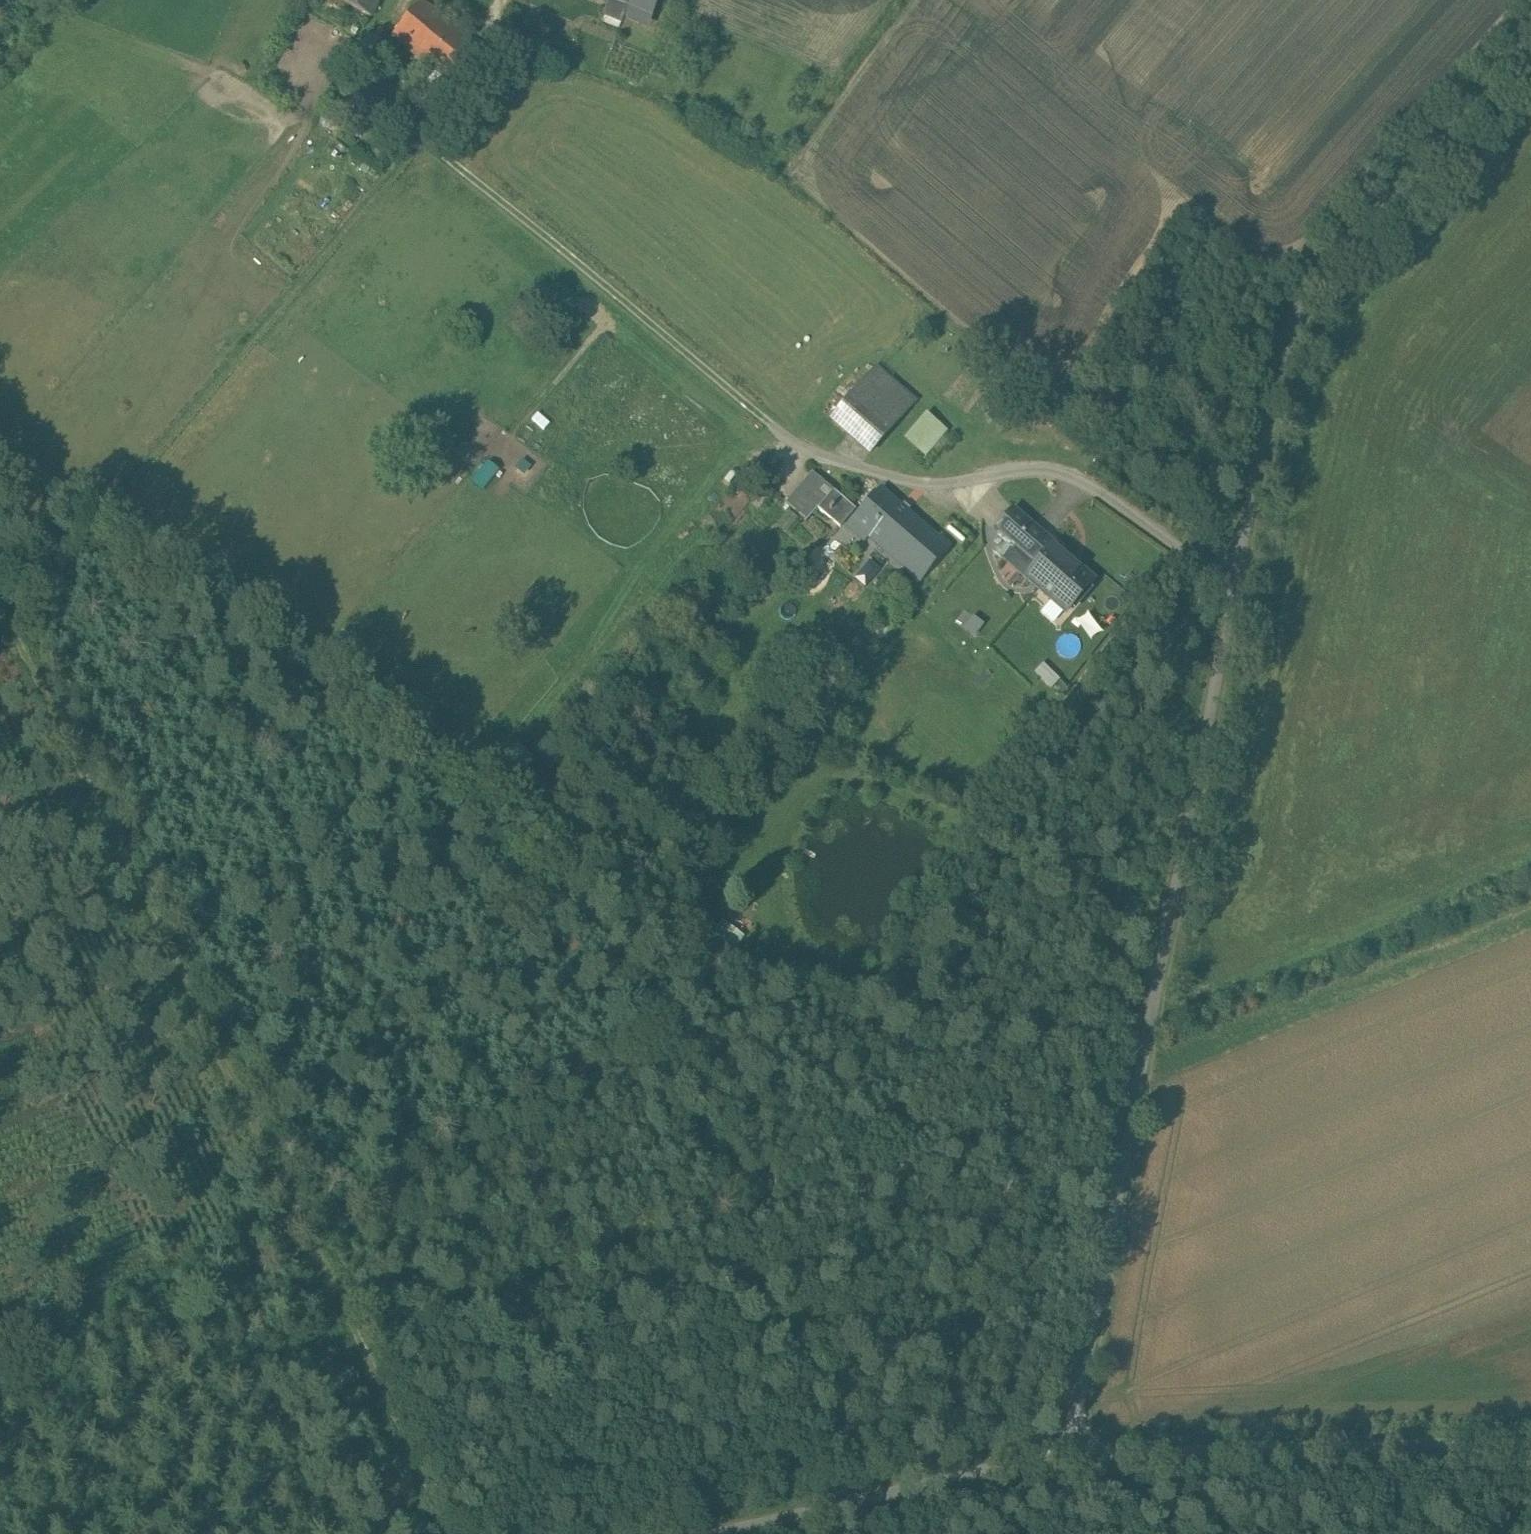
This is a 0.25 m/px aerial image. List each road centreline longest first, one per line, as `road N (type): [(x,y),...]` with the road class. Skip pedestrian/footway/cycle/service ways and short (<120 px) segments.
road 1 (unclassified): [(1530,43),(1296,308),(1277,340),(1081,1374),(1077,1454)]
road 2 (track): [(1229,583),(1102,498),(1049,475),(923,485),(808,452),(429,139),(433,121),(495,50),(503,0)]
road 3 (track): [(452,1533),(0,601)]
road 4 (unclassified): [(1530,1438),(1077,1454)]
road 5 (unclassified): [(1077,1454),(709,1533)]

